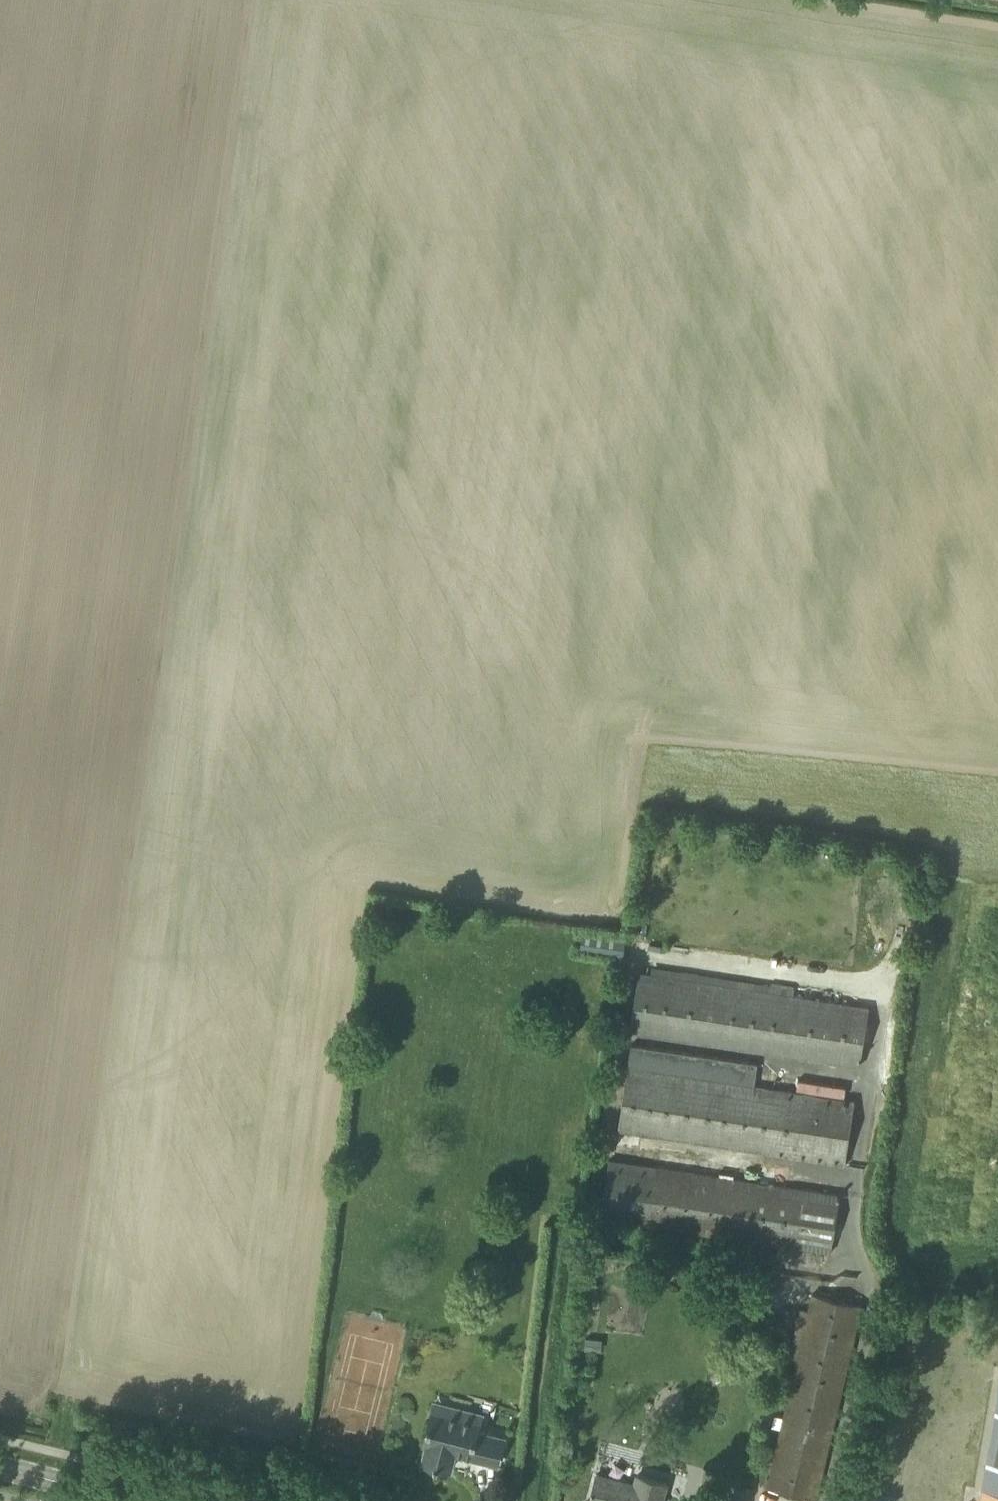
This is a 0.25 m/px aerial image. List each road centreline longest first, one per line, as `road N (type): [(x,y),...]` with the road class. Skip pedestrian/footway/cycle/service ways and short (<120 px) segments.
road 1 (secondary): [(128,1500),(0,1468)]

